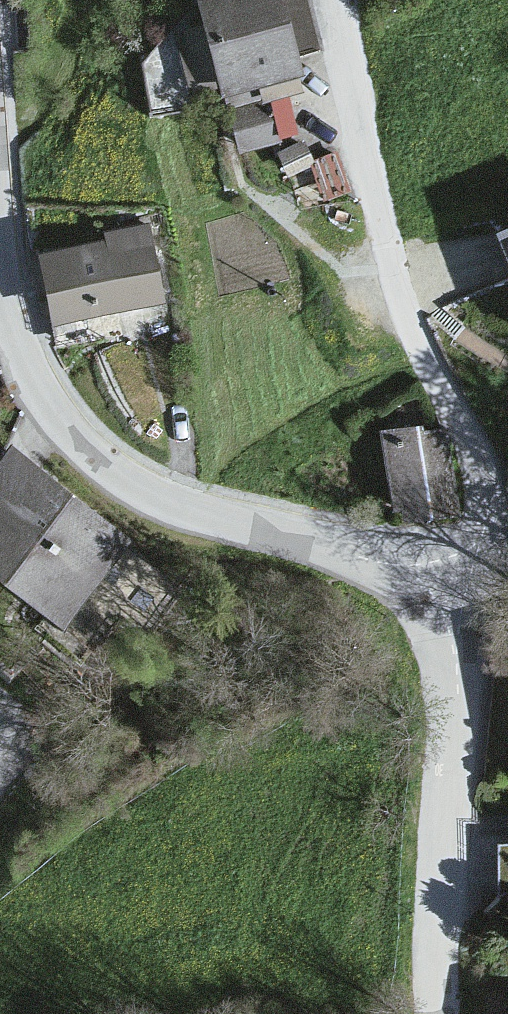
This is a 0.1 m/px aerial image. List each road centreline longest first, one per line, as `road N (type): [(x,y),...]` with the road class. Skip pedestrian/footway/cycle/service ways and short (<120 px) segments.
road 1 (residential): [(441,594),(478,556),(489,507),(407,319),(363,151),(340,0)]
road 2 (residential): [(0,293),(34,377),(104,461),(201,509),(418,572),(441,594)]
road 3 (residential): [(441,594),(456,641),(440,879),(441,1013)]

